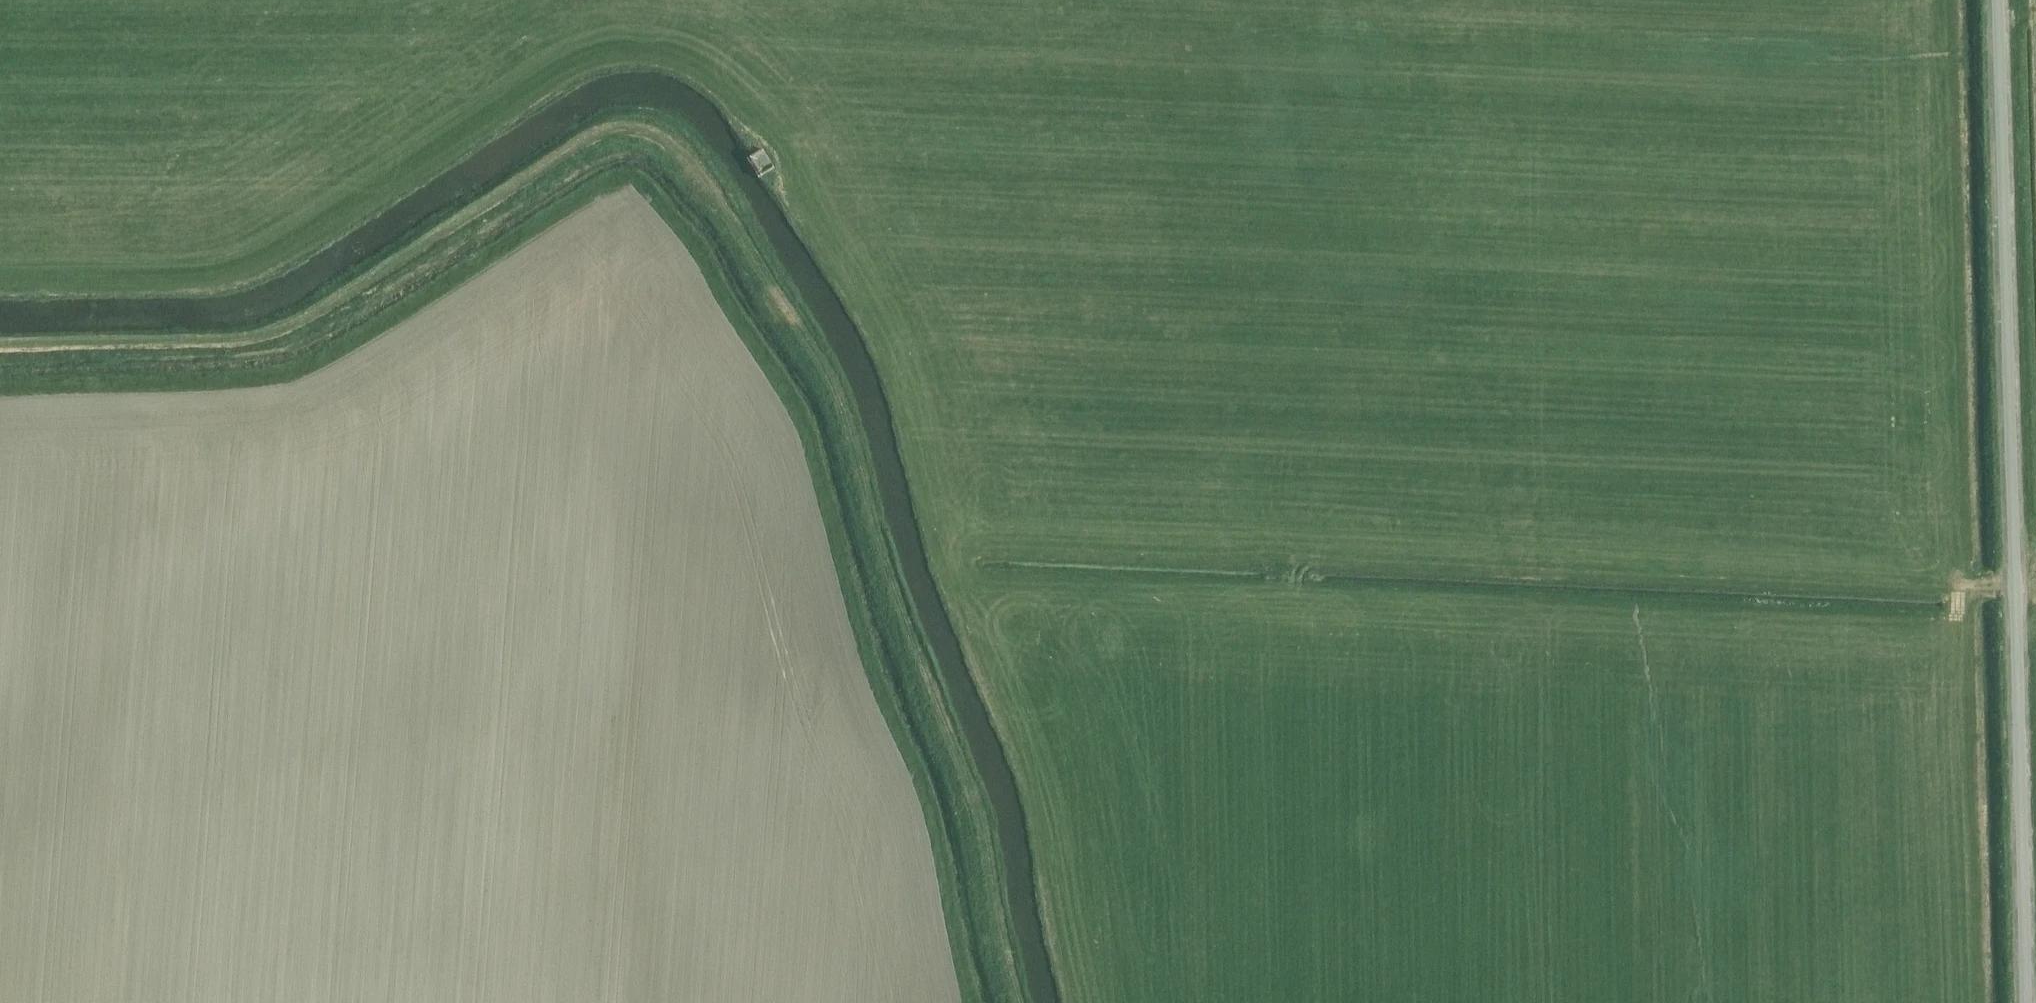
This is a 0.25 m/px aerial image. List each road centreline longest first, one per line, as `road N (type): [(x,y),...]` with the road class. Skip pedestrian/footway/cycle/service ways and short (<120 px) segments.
road 1 (unclassified): [(2029,1002),(2001,0)]

